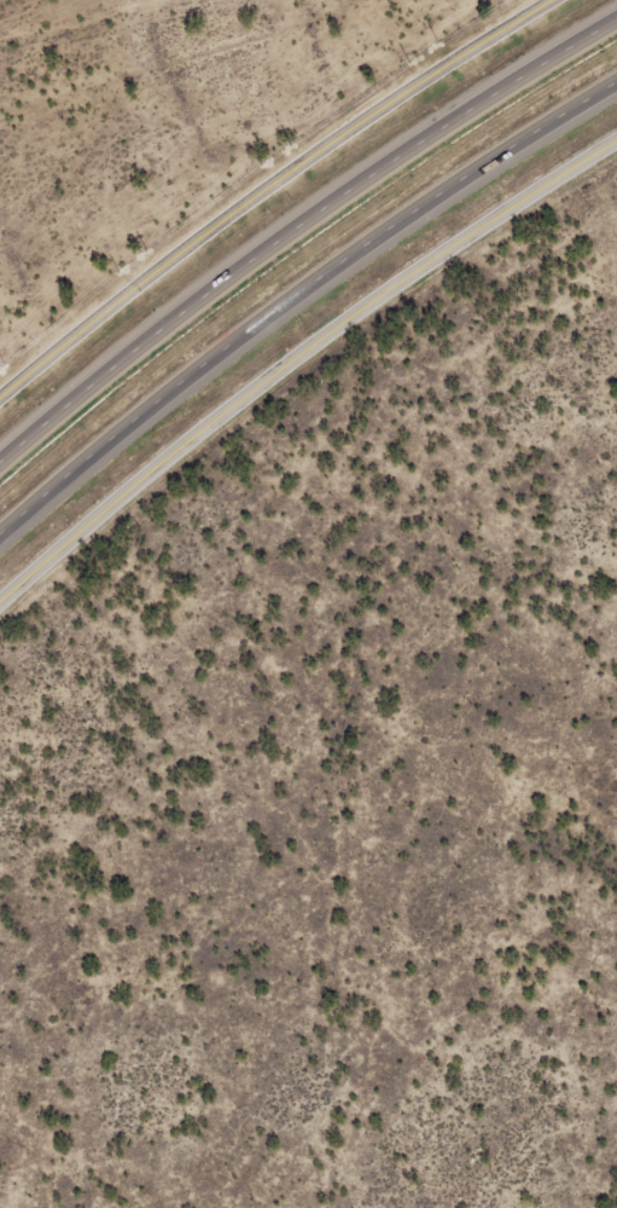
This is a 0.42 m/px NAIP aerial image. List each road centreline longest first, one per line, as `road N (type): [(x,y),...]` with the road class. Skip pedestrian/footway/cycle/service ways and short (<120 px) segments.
road 1 (tertiary): [(0,606),(373,297),(616,138)]
road 2 (motorway): [(0,533),(182,378),(338,262),(616,80)]
road 3 (motorway): [(616,17),(297,225),(0,460)]
road 4 (tertiary): [(544,0),(359,117),(88,318)]

